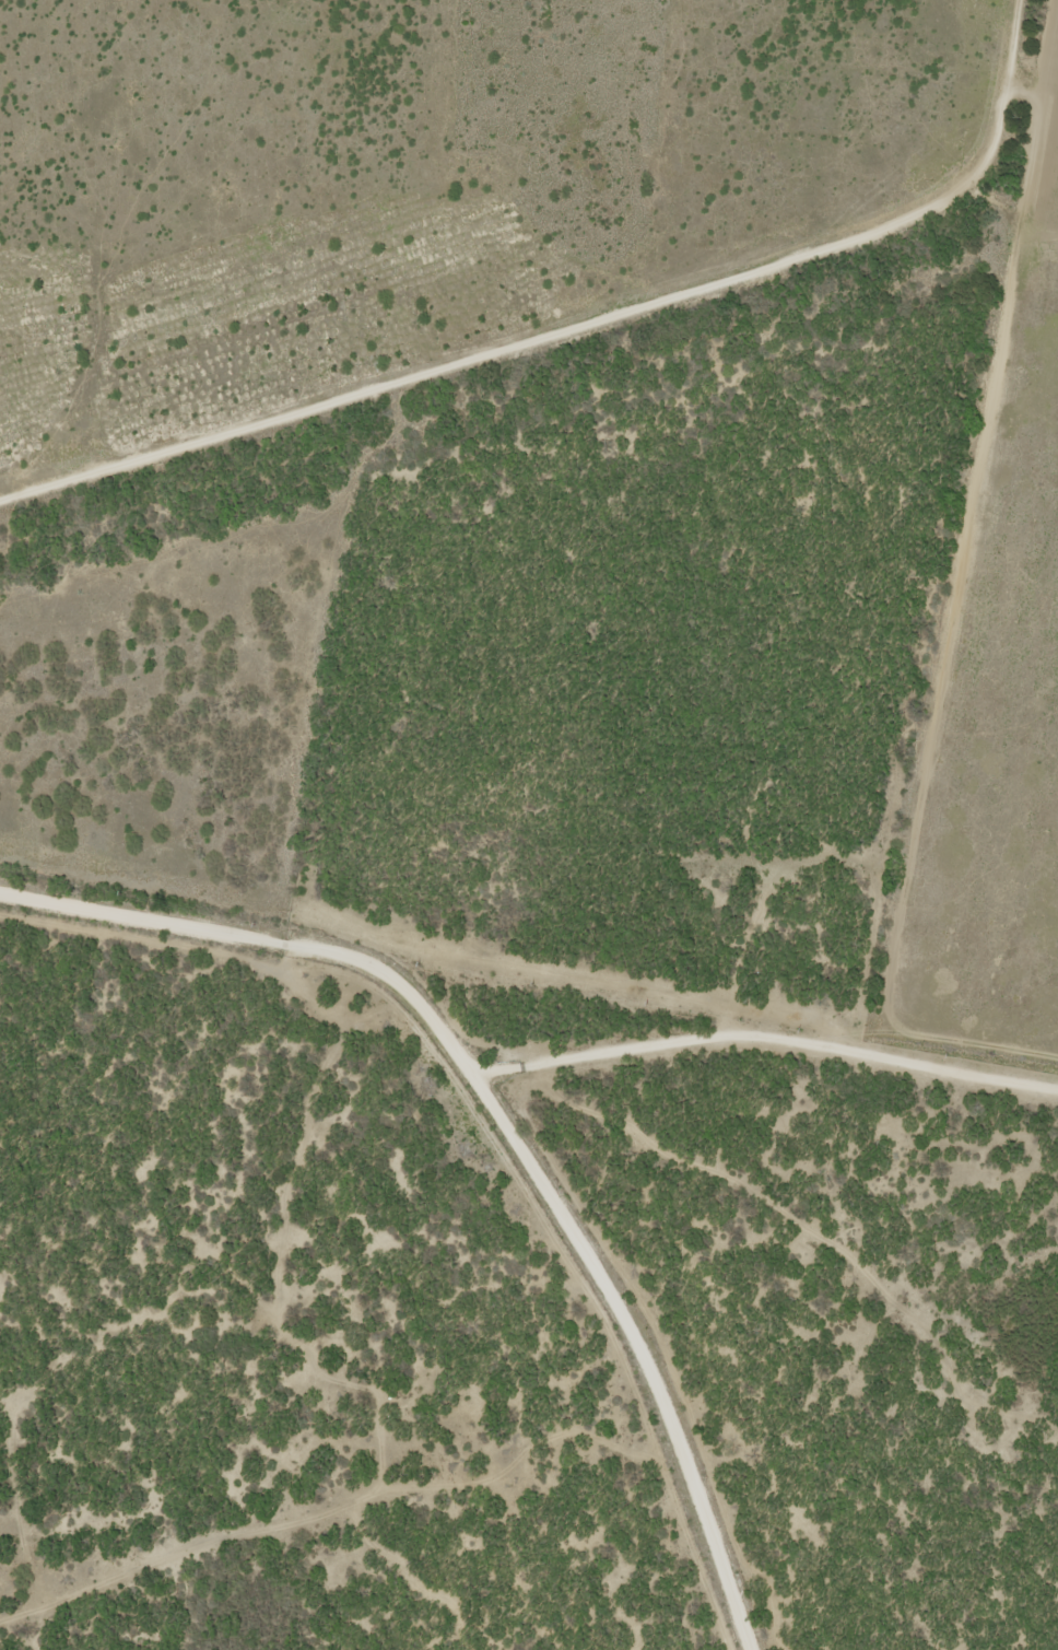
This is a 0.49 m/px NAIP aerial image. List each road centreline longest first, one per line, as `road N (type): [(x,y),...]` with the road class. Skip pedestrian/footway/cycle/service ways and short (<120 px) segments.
road 1 (residential): [(751,1649),(655,1370),(530,1150),(399,983),(340,953),(0,899)]

